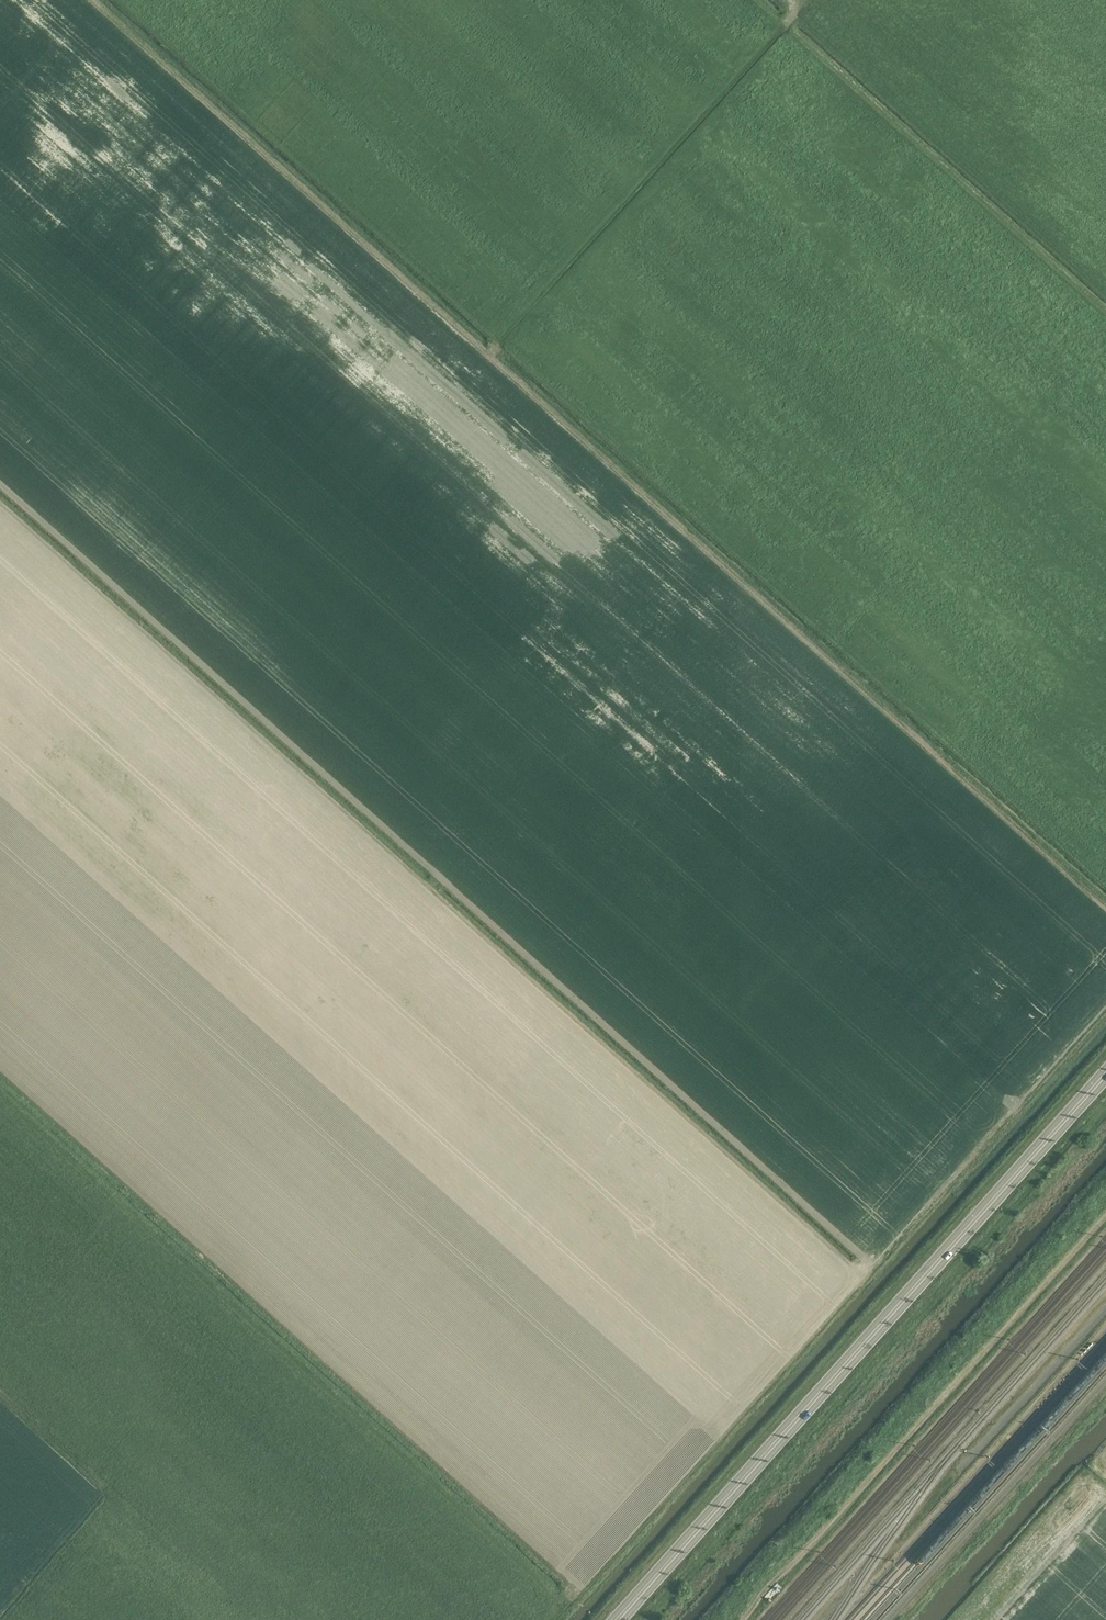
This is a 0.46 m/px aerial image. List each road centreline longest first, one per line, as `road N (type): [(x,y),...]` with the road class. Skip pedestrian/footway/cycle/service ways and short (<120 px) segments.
road 1 (secondary): [(616,1619),(1105,1074)]
road 2 (track): [(1105,1215),(742,1619)]

